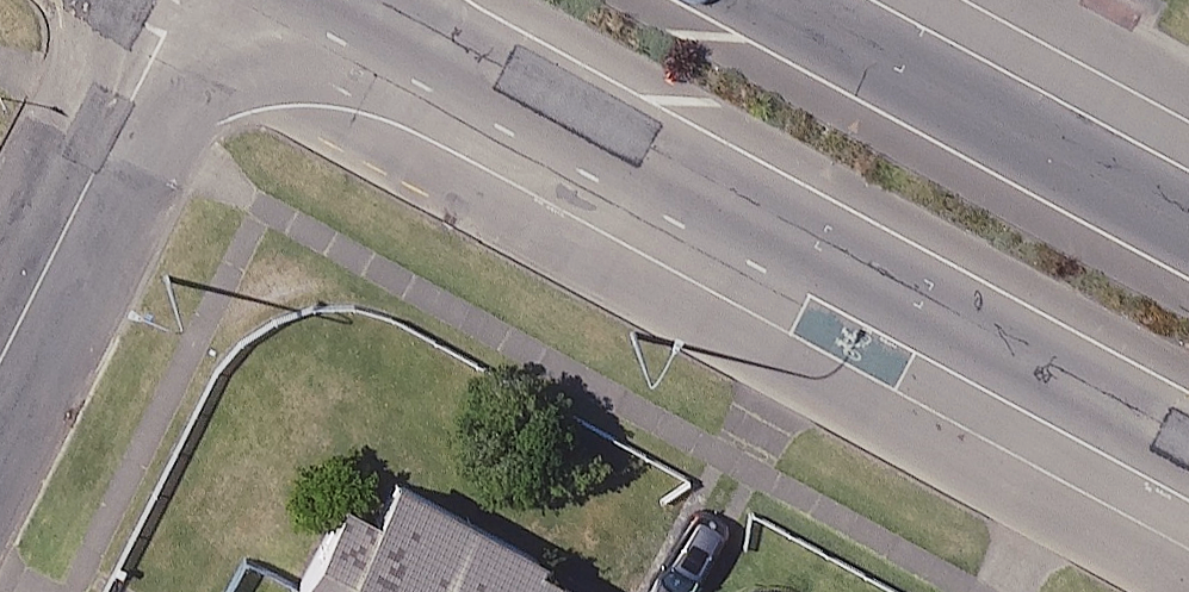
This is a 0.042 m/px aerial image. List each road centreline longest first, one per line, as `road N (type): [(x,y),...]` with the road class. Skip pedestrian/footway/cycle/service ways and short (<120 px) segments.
road 1 (secondary): [(1188,443),(356,0)]
road 2 (secondary): [(773,0),(1188,228)]
road 3 (residential): [(181,0),(0,360)]

